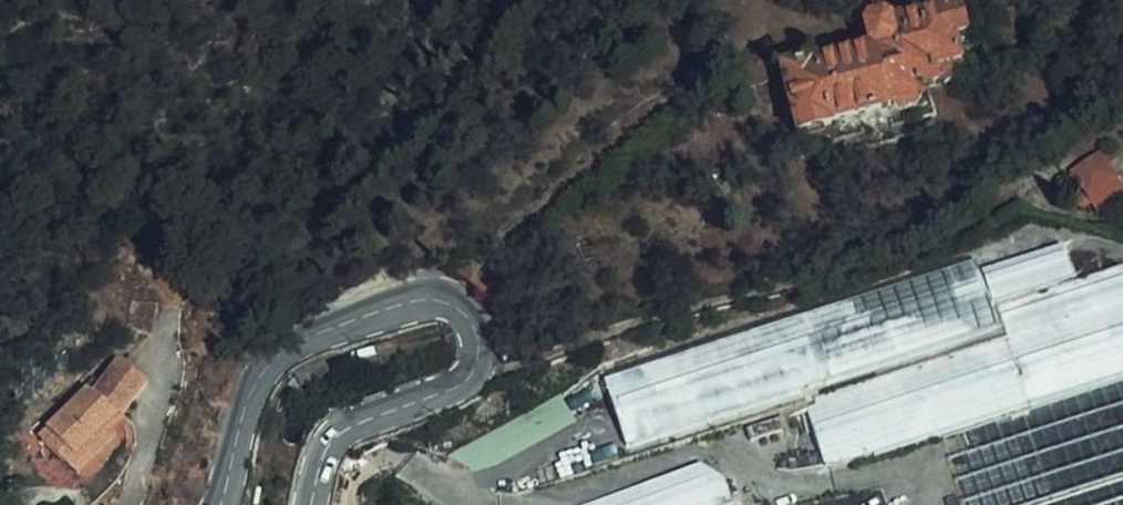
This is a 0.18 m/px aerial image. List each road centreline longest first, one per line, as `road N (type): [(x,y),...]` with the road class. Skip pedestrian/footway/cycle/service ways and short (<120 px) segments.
road 1 (tertiary): [(219,504),(256,387),(288,349),(413,302),(457,302),(475,329),(481,367),(456,395),(357,426),(320,457),(309,504)]

